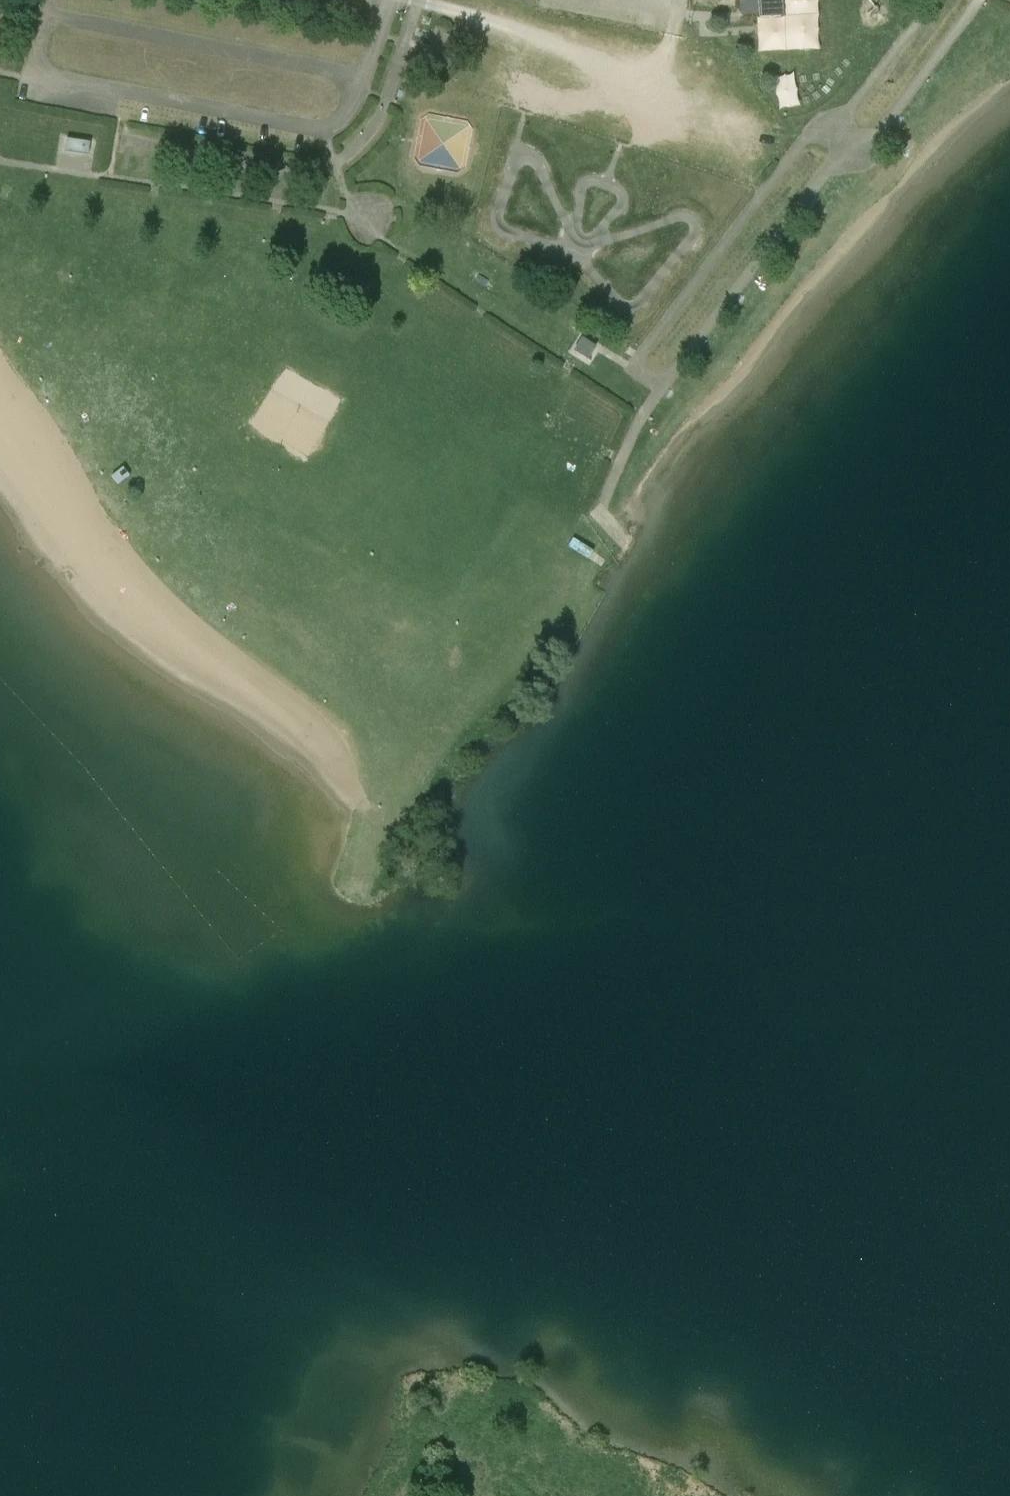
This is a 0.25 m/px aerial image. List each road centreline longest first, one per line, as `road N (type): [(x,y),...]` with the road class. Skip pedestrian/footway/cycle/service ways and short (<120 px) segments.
road 1 (track): [(419,4),(623,67),(651,65),(666,53),(671,32)]

